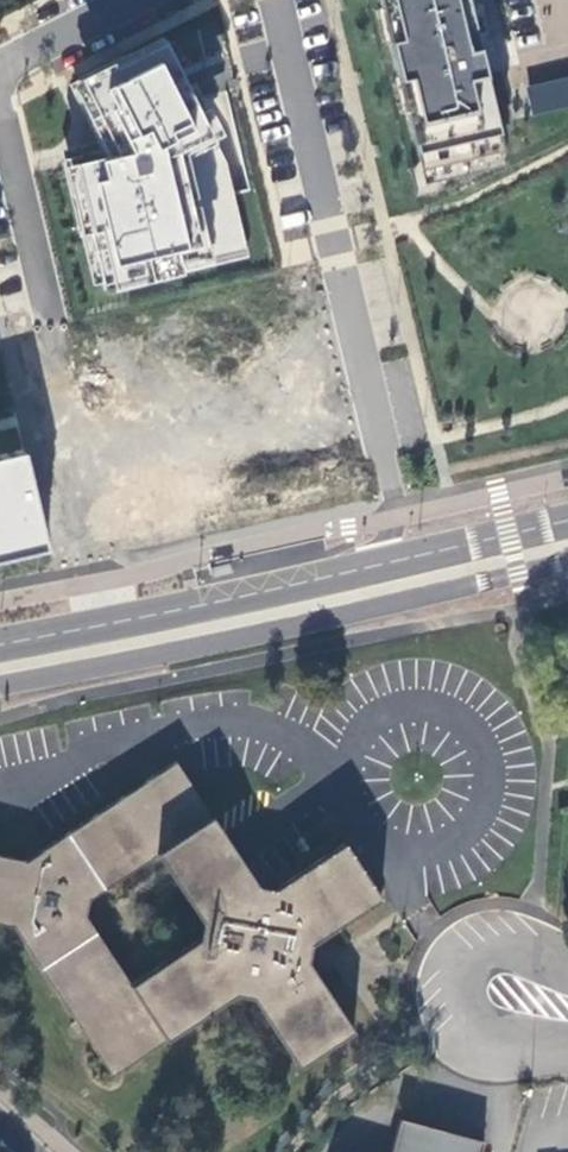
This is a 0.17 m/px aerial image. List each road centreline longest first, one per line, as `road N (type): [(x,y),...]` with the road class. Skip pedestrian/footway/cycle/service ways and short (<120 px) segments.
road 1 (tertiary): [(0,668),(567,548)]
road 2 (residential): [(271,0),(406,556)]
road 3 (tertiary): [(406,556),(0,644)]
road 4 (unclassified): [(567,970),(532,943),(496,939),(462,974),(458,1004),(477,1030),(501,1040),(567,1043)]
road 5 (tertiary): [(567,521),(406,556)]
road 6 (residential): [(142,0),(0,69)]

